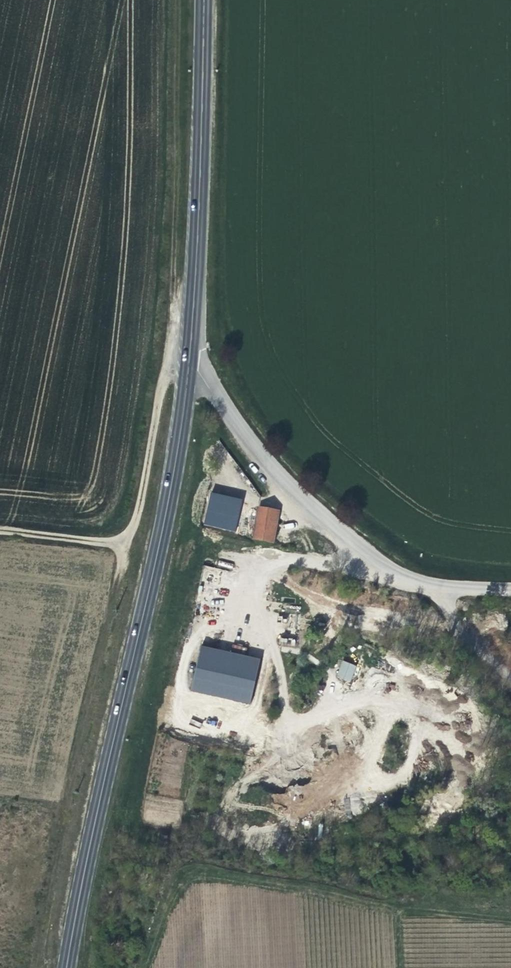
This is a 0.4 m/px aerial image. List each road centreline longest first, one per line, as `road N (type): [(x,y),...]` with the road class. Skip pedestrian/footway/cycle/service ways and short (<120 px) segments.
road 1 (primary): [(187,365),(165,506),(64,967)]
road 2 (unclassified): [(510,588),(431,586),(378,561),(279,480),(187,365)]
road 3 (primary): [(202,0),(187,365)]
road 4 (track): [(174,0),(167,364)]
road 5 (track): [(0,529),(101,543),(124,536),(167,364),(187,365)]

